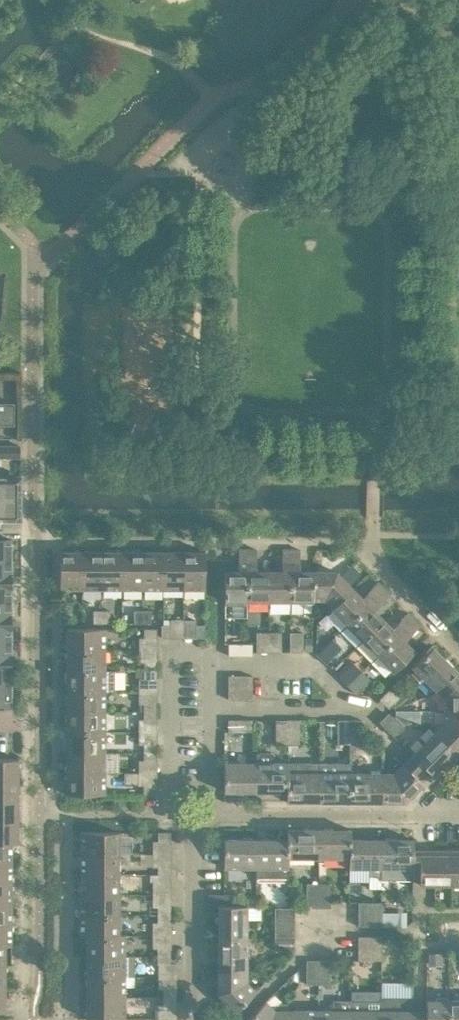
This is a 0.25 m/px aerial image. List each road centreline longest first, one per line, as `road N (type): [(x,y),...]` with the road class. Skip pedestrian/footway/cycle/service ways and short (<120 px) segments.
road 1 (residential): [(215,712),(351,713),(312,663),(237,664),(216,656)]
road 2 (residential): [(214,815),(458,816)]
road 3 (residential): [(216,656),(170,650),(169,815),(193,818)]
road 4 (residential): [(192,1019),(193,818)]

